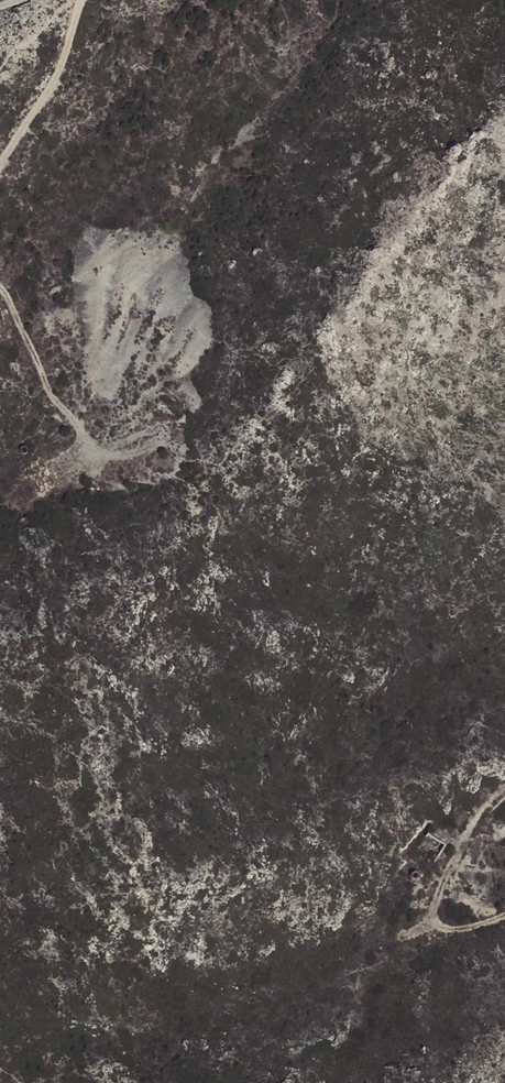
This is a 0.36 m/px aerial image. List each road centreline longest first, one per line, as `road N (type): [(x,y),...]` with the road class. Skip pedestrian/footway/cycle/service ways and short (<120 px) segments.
road 1 (track): [(0,157),(50,84),(74,0)]
road 2 (track): [(0,288),(51,393),(87,439)]

